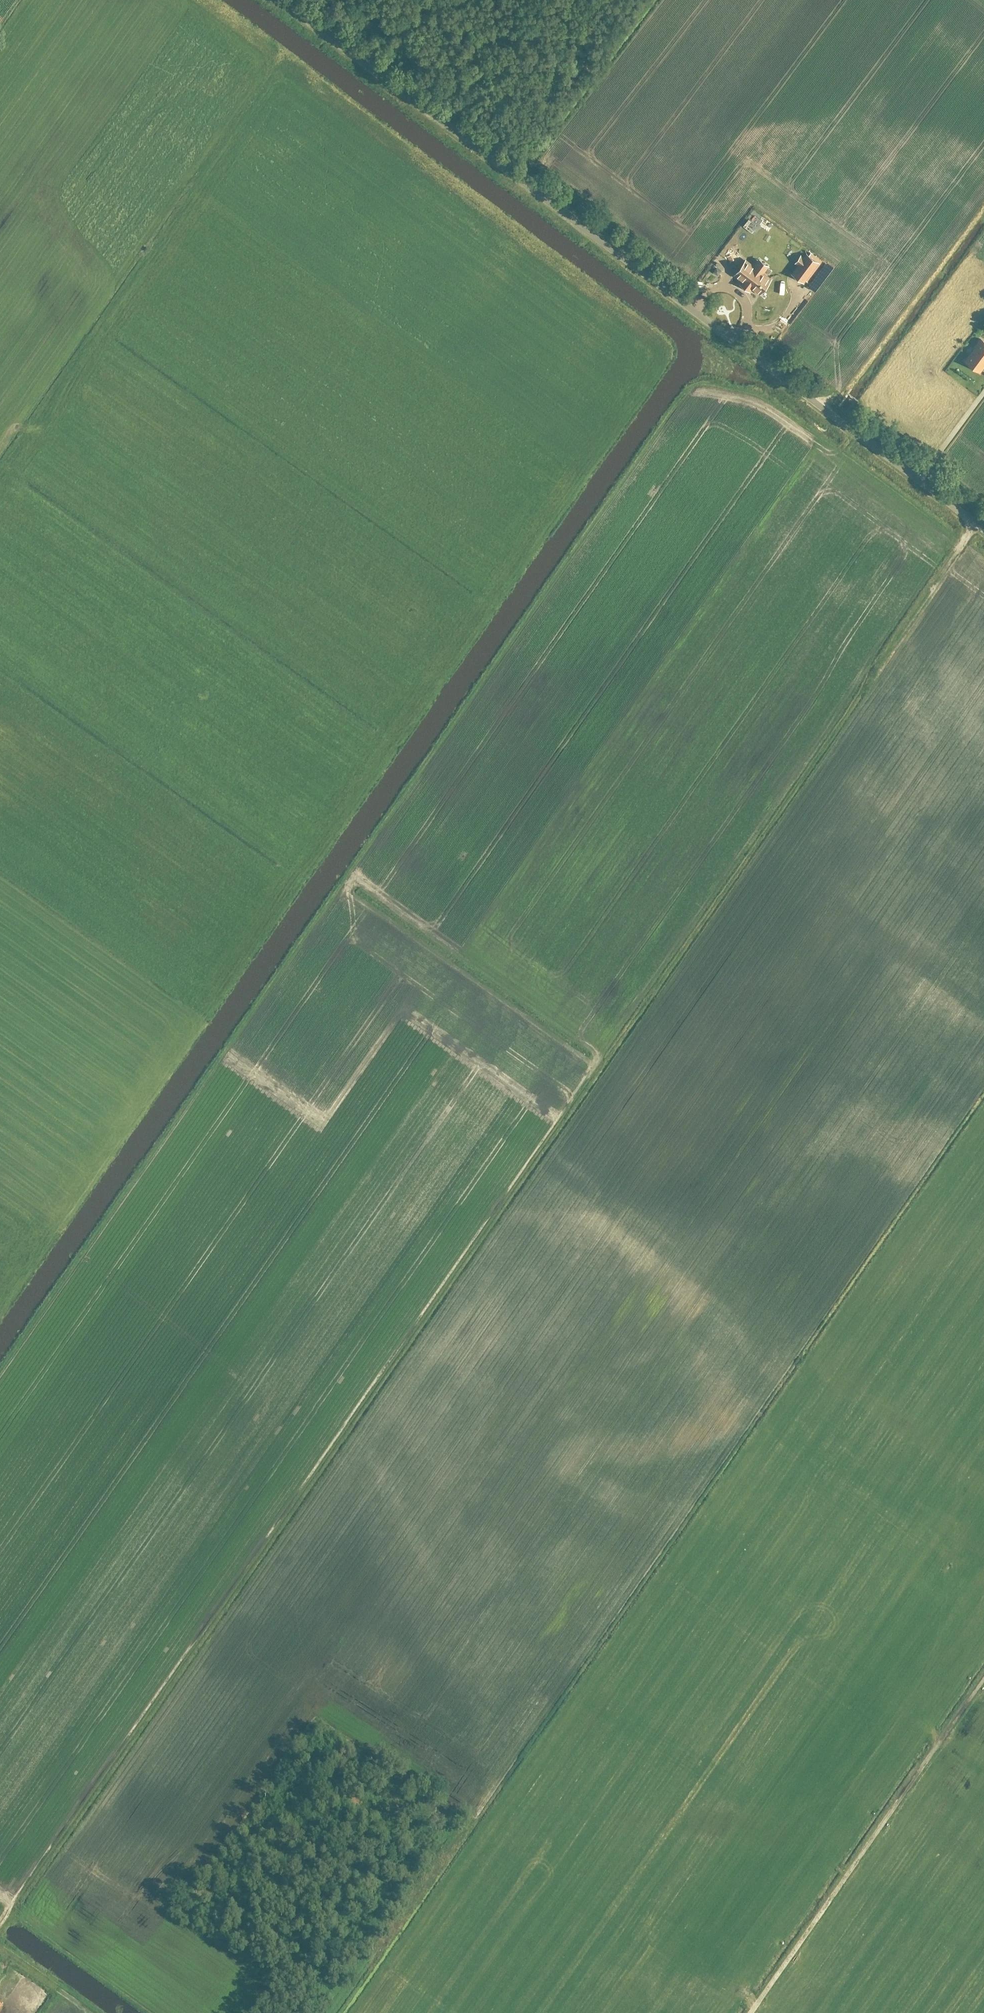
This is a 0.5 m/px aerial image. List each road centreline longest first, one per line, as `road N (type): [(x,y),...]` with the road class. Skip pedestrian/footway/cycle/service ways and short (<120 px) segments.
road 1 (track): [(13,1906),(976,524)]
road 2 (unclassified): [(983,530),(279,0)]

